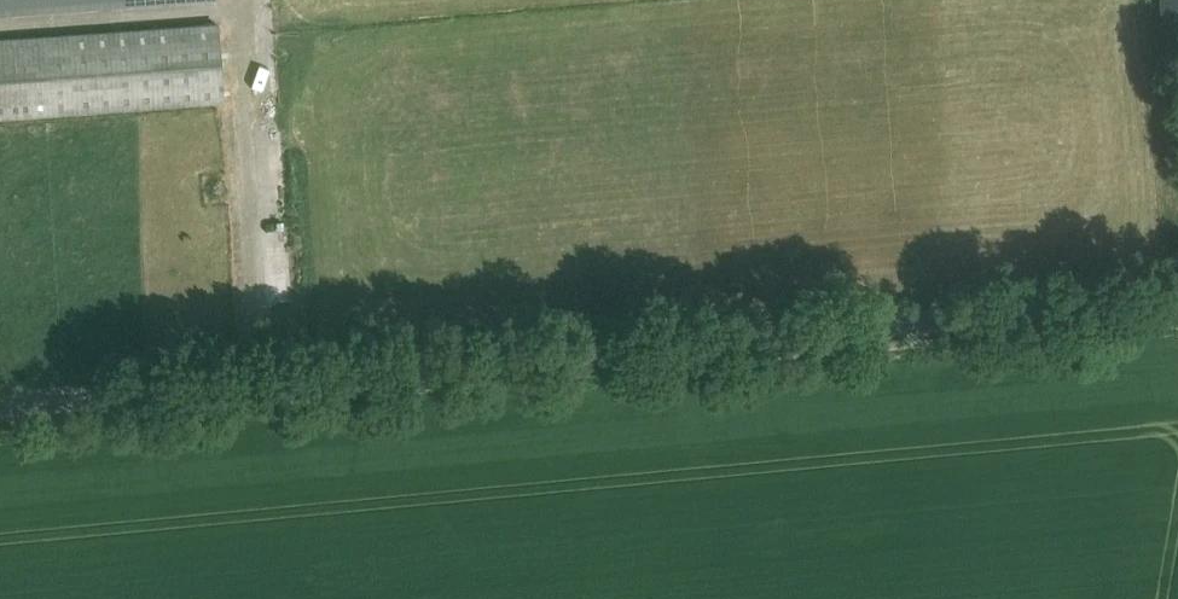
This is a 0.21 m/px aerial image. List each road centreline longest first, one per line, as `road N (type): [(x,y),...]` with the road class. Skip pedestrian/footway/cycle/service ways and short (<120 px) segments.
road 1 (unclassified): [(1177,302),(0,405)]

